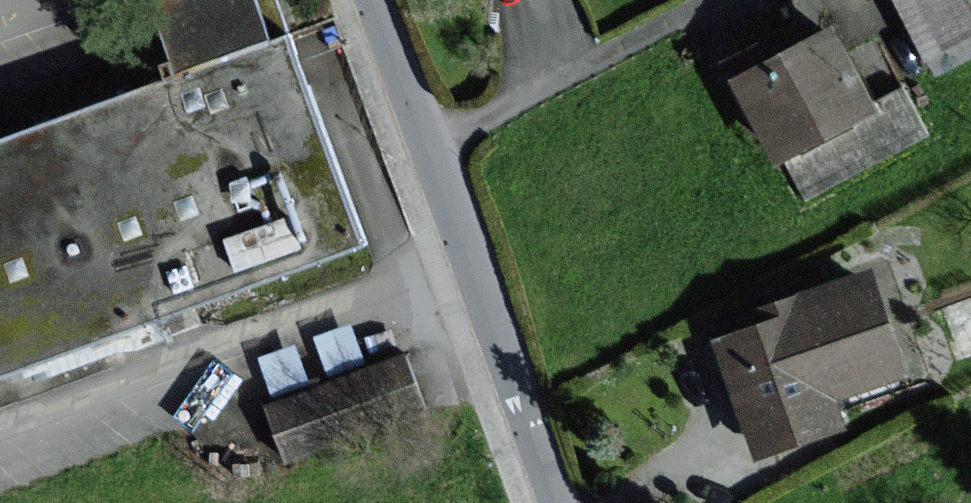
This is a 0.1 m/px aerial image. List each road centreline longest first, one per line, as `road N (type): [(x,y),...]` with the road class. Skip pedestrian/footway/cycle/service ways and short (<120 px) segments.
road 1 (residential): [(559,502),(423,147)]
road 2 (residential): [(705,0),(423,147)]
road 3 (residential): [(423,147),(368,0)]

